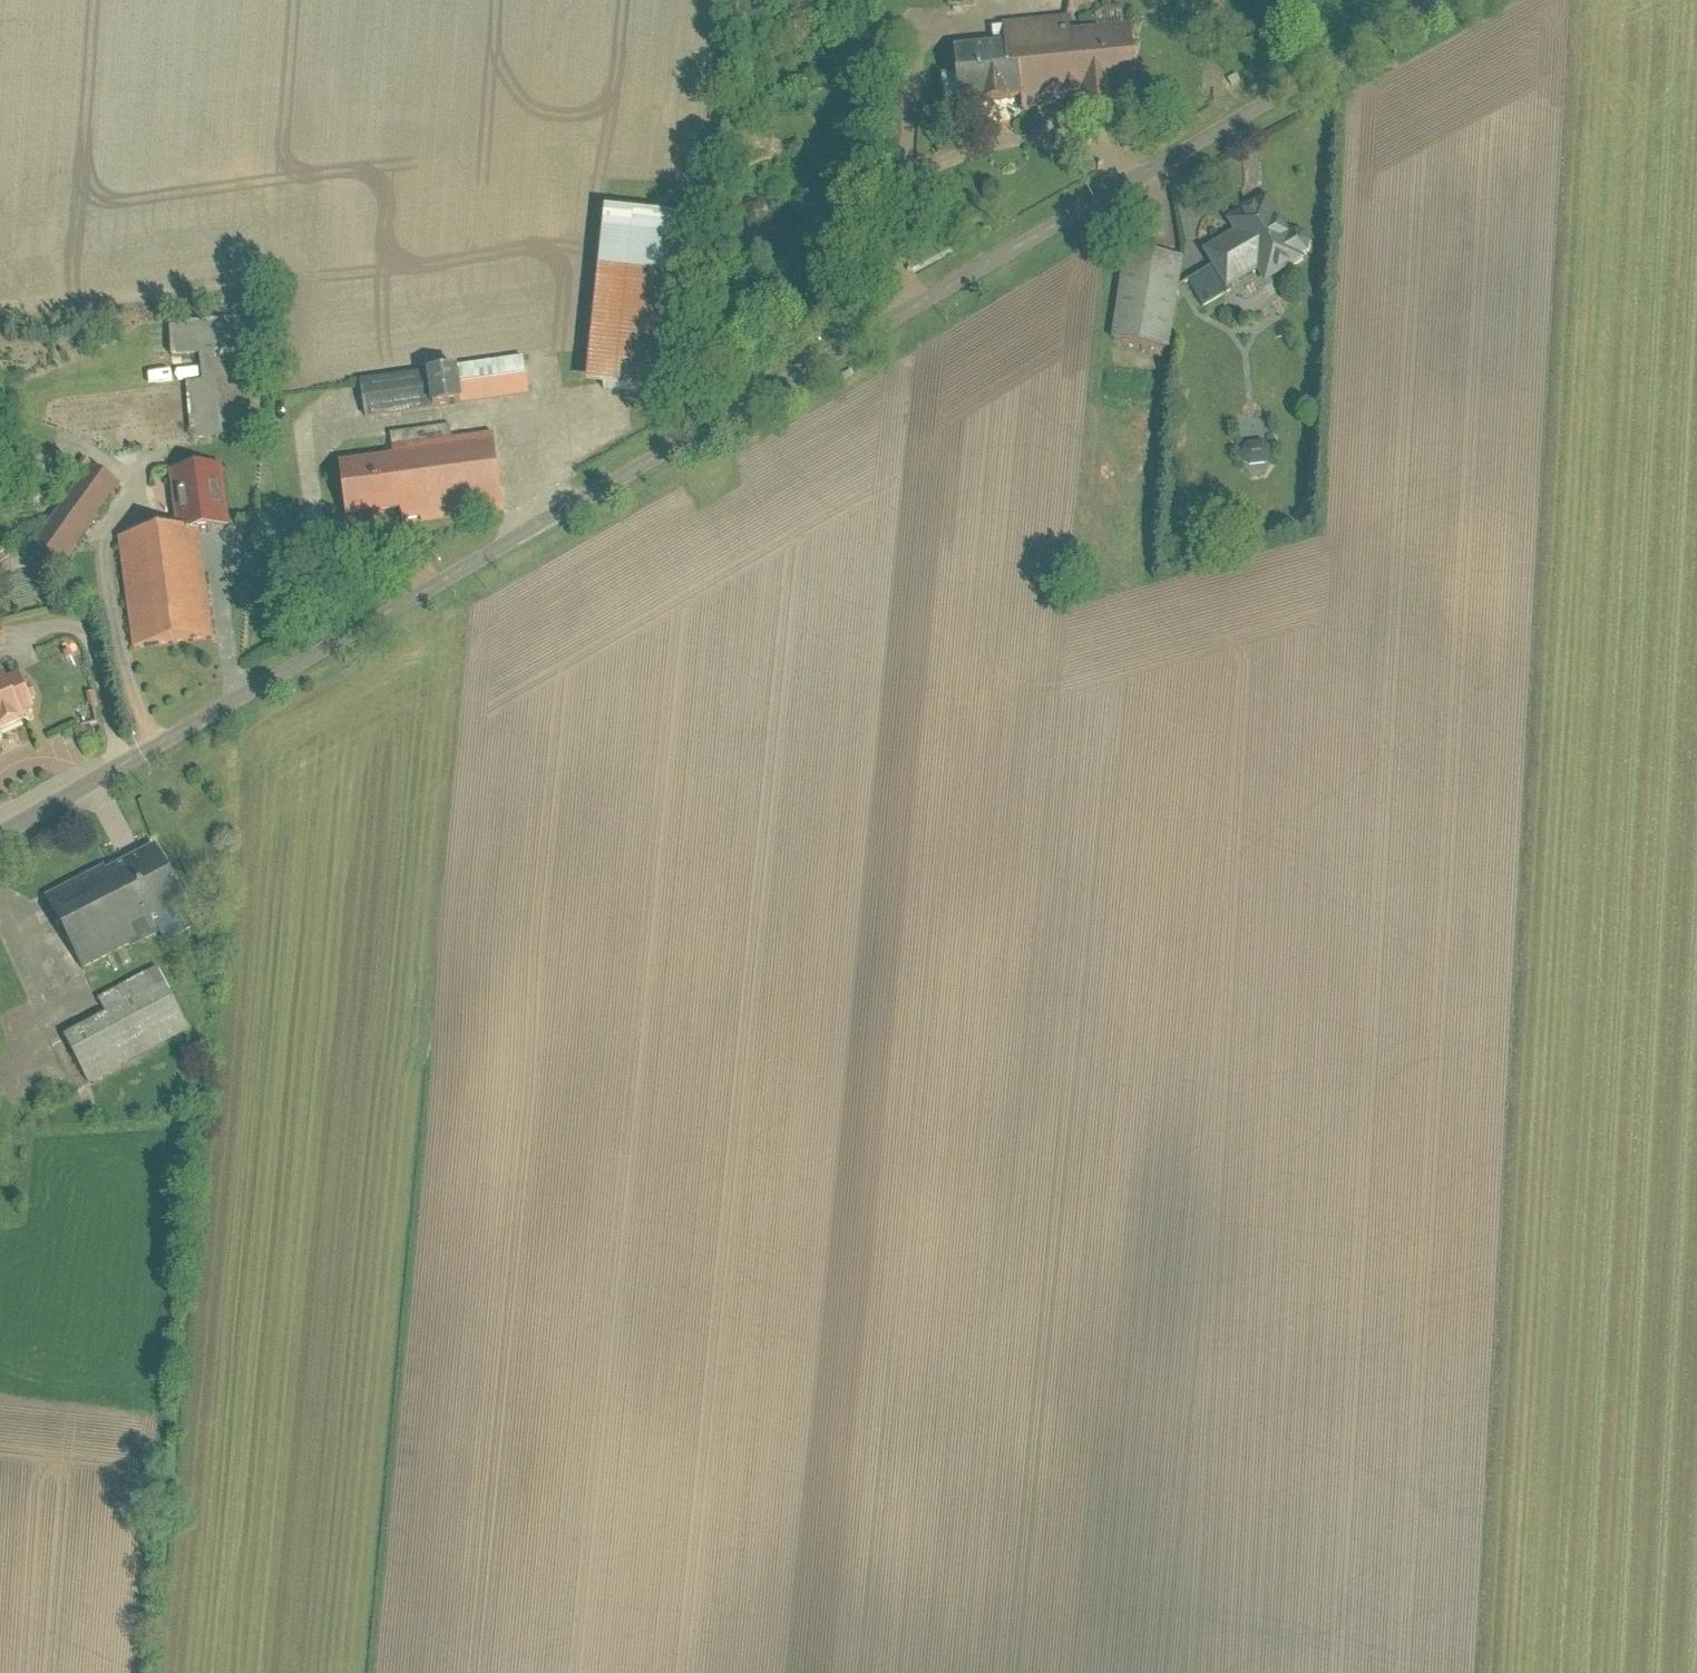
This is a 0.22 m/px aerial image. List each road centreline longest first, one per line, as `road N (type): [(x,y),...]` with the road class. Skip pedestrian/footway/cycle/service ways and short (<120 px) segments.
road 1 (unclassified): [(0,838),(1446,0)]

